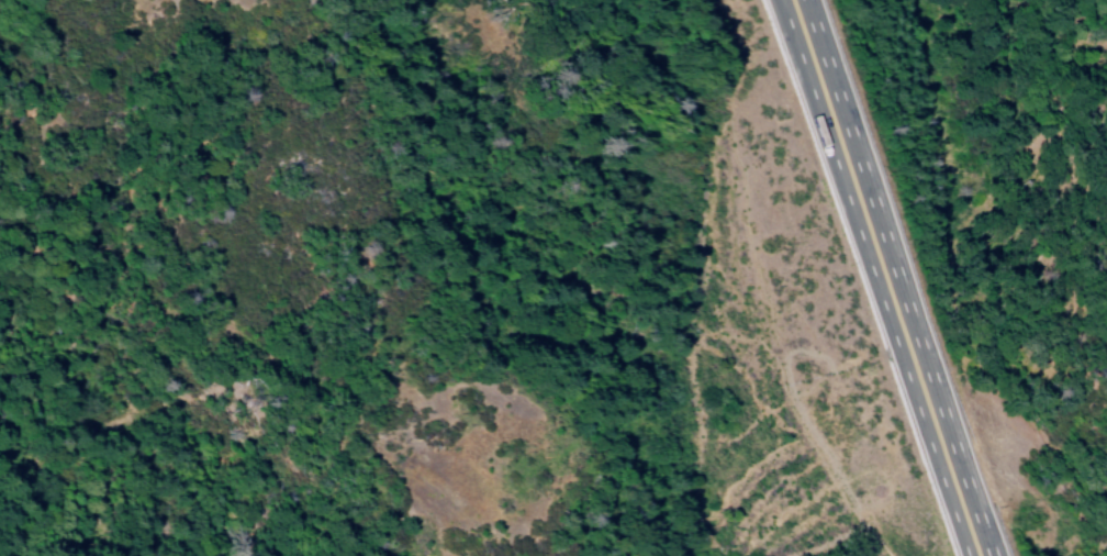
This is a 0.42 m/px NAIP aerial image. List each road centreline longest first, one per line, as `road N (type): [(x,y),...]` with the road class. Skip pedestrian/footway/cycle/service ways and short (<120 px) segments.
road 1 (trunk): [(984,555),(798,0)]

